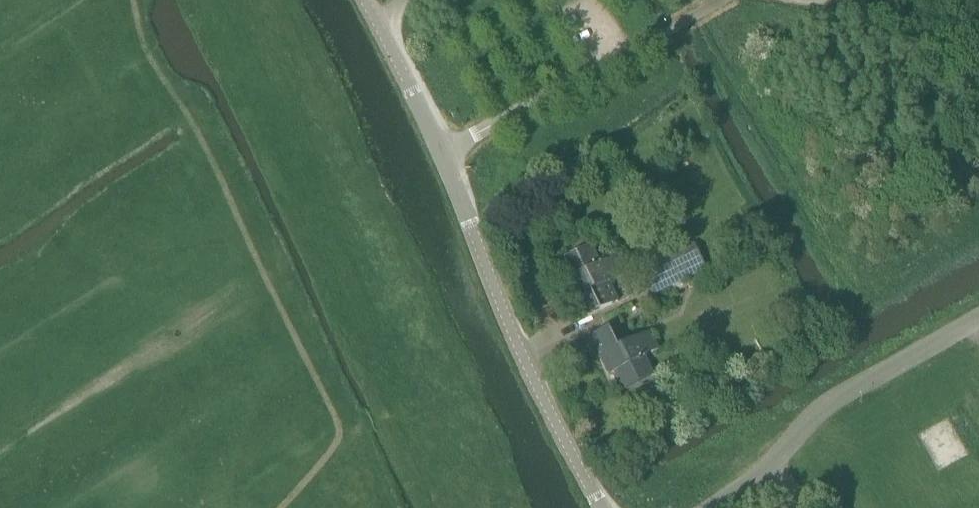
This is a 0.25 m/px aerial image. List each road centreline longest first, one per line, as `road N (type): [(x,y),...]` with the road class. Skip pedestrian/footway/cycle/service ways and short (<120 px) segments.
road 1 (residential): [(601,507),(528,366),(447,154)]
road 2 (unclassified): [(710,507),(761,474),(839,398),(978,319)]
road 3 (unclassified): [(447,154),(629,54)]
road 4 (residential): [(447,154),(369,0)]

